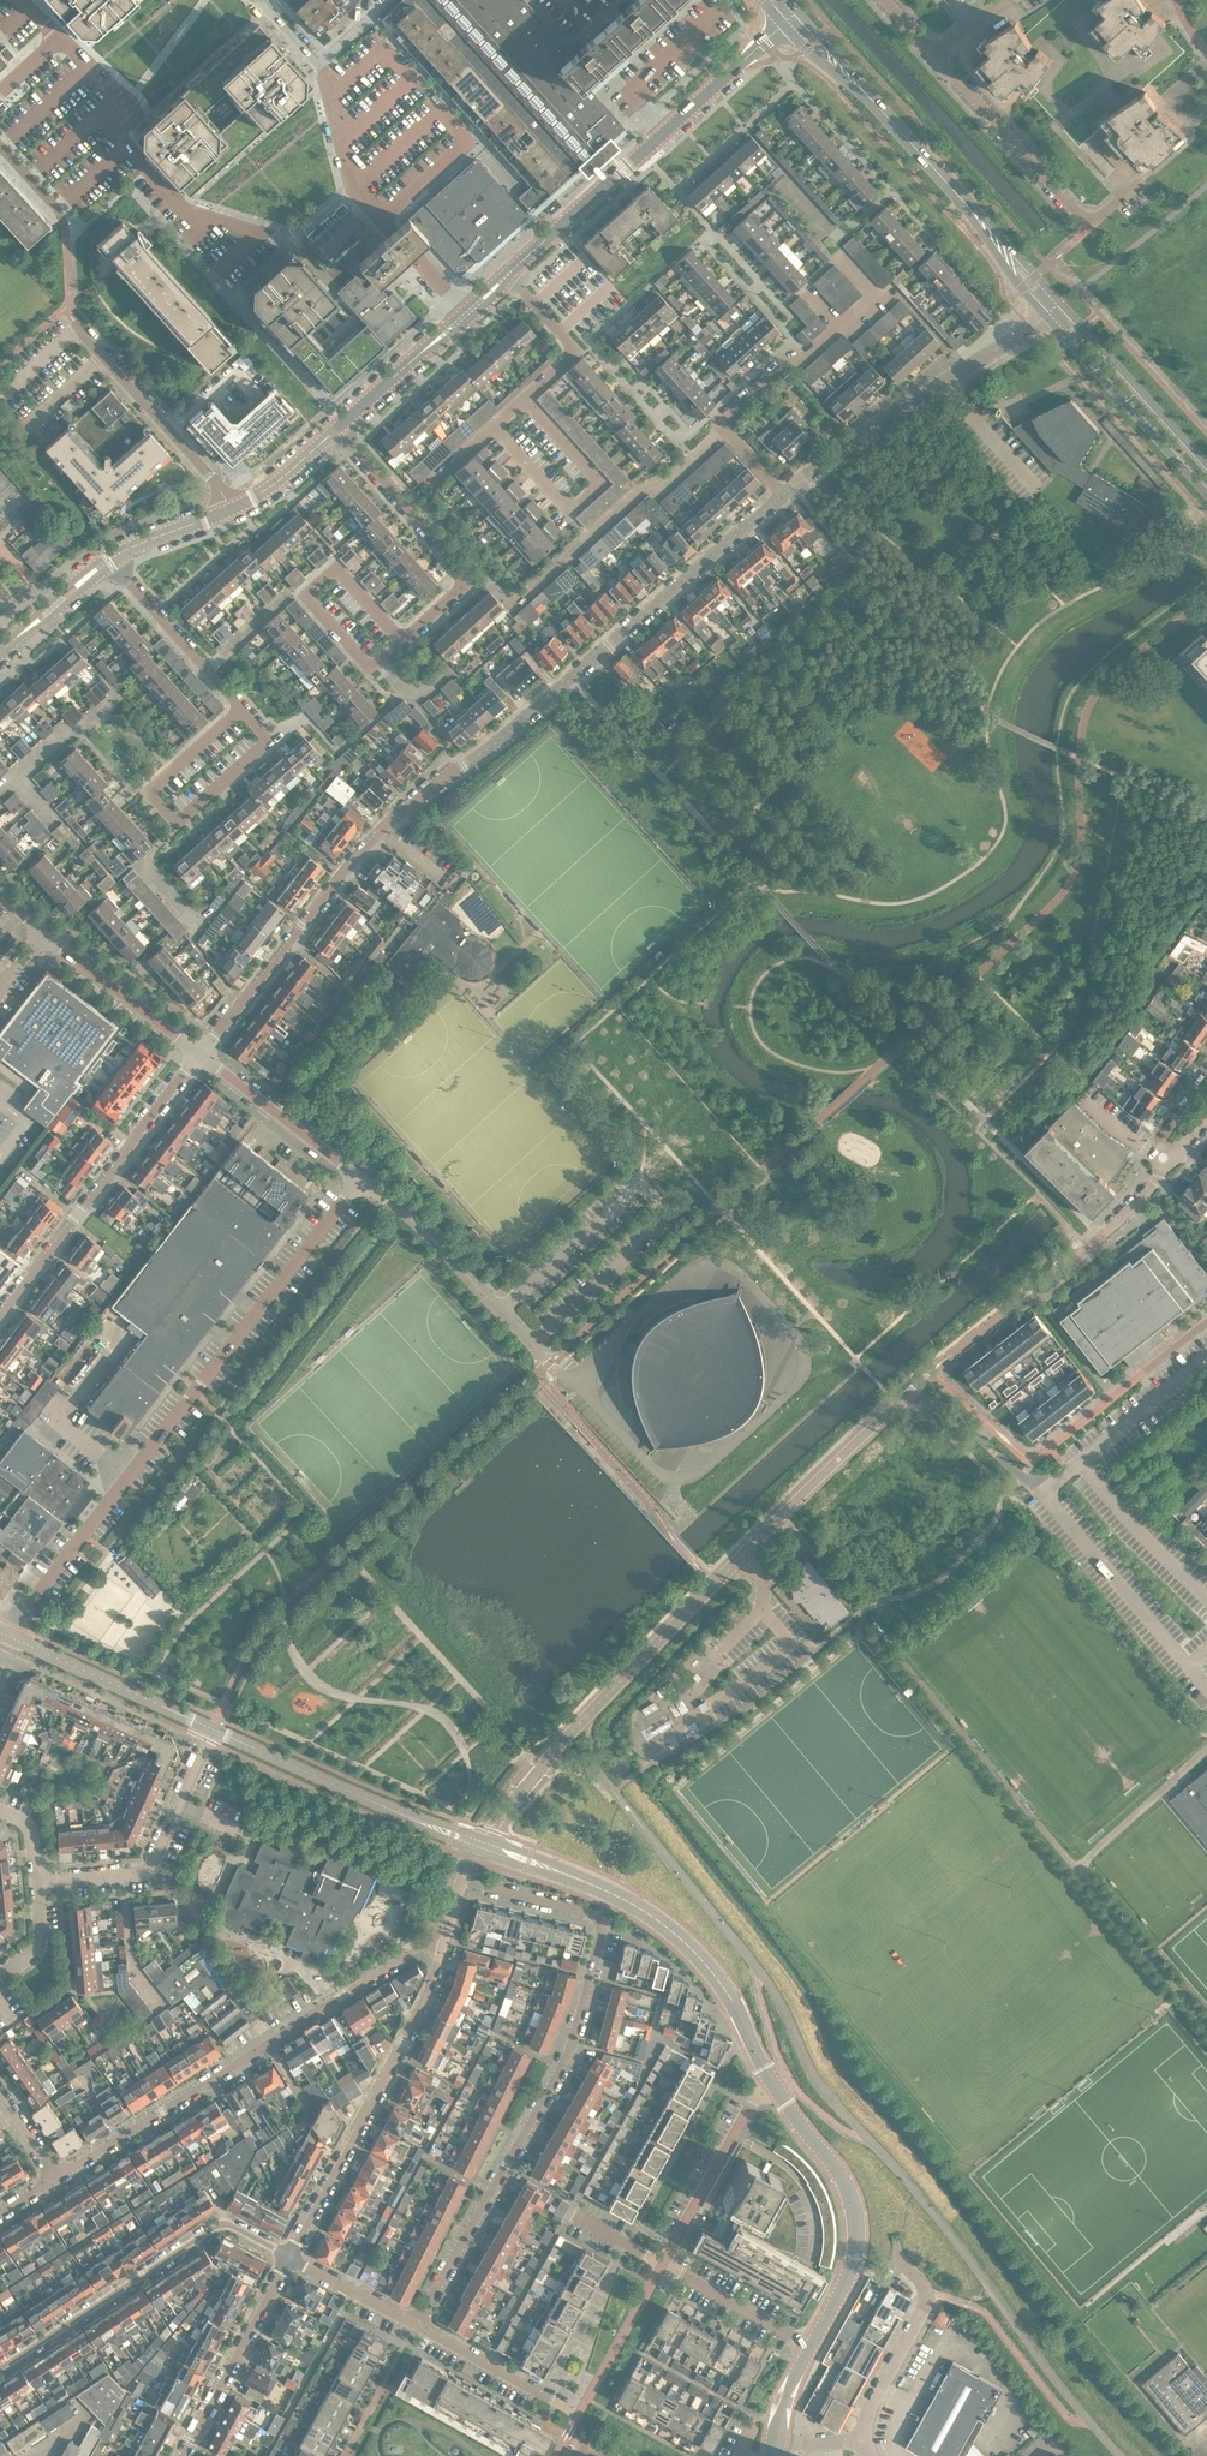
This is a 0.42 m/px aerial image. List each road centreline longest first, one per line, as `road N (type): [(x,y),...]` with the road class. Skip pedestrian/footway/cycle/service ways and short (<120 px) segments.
road 1 (residential): [(193,1055),(391,820),(477,761),(782,493)]
road 2 (unclassified): [(571,1380),(658,1474),(678,1482),(702,1472),(794,1388),(806,1364),(800,1343),(733,1270),(713,1263),(688,1272),(582,1369)]
road 3 (residential): [(481,1846),(540,1771),(741,1554),(910,1391)]
road 4 (residential): [(463,1879),(586,1911),(602,1930),(572,2047),(417,2325)]
road 5 (unclassified): [(10,1637),(356,1178)]
road 6 (residential): [(55,2176),(442,1941)]
road 7 (tertiary): [(774,2083),(738,2011),(693,1948),(611,1893),(481,1846)]
road 8 (residential): [(467,312),(357,192),(321,61),(268,0)]
road 9 (residential): [(288,2258),(433,1981),(442,1941)]
road 10 (residential): [(0,2370),(221,2221),(288,2258)]
road 11 (residential): [(408,508),(577,351),(507,274)]
road 12 (residential): [(292,237),(180,207),(114,132),(118,99),(59,37)]
road 13 (residential): [(0,1318),(193,1055)]
road 14 (residential): [(782,493),(1045,314)]
road 15 (unclassified): [(571,1380),(427,1233),(356,1178)]
road 16 (tertiary): [(813,2343),(851,2270),(854,2227),(844,2183),(774,2083)]
road 17 (residential): [(1139,186),(1109,214),(1093,222),(1081,218),(933,54)]
road 18 (tertiary): [(481,1846),(214,1730)]
road 19 (residential): [(41,1883),(147,1871),(214,1730)]
road 20 (residential): [(227,509),(211,476),(73,320)]
road 21 (secondary): [(1045,314),(1206,496)]
road 22 (tertiary): [(214,1730),(10,1637)]
road 23 (residential): [(288,2258),(183,2455)]
road 24 (secondary): [(1206,465),(1059,301)]
road 25 (residential): [(663,2263),(752,2104),(774,2083)]
road 26 (tertiary): [(507,274),(664,133)]
road 27 (unclassified): [(865,2439),(929,2299),(898,2256)]
road 28 (residential): [(356,1178),(193,1055)]
road 29 (residential): [(241,714),(110,559)]
road 30 (residential): [(1206,1357),(1050,1486)]
road 31 (residential): [(148,797),(176,826),(267,742),(241,714)]
road 32 (residential): [(782,493),(722,422),(775,370),(802,359)]
road 33 (residential): [(193,1055),(43,932)]
road 34 (residential): [(664,133),(628,94),(727,5)]
road 35 (residential): [(578,2412),(417,2325)]
road 36 (residential): [(399,639),(466,577),(408,508)]
road 37 (residential): [(578,2412),(663,2263)]
road 38 (tertiary): [(339,426),(467,312)]
road 39 (residential): [(813,2343),(663,2263)]
road 40 (secondary): [(945,181),(1045,314)]
road 41 (secondary): [(1059,301),(945,181)]
road 42 (tertiary): [(664,133),(783,24)]
road 43 (tertiary): [(0,655),(110,559)]
road 44 (residential): [(417,2325),(288,2258)]
road 45 (tertiary): [(227,509),(274,485),(339,426)]
road 46 (residential): [(399,639),(369,666),(307,593)]
road 47 (residential): [(307,593),(336,567),(399,639)]
road 48 (tertiary): [(110,559),(227,509)]
road 49 (residential): [(148,797),(241,714)]

